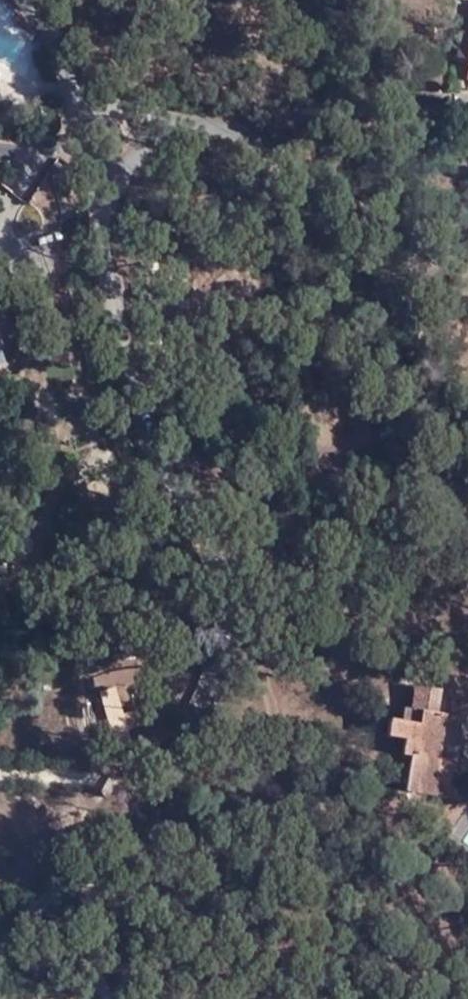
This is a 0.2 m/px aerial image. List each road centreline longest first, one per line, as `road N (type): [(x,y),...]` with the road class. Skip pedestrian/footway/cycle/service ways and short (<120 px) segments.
road 1 (unclassified): [(97,196),(76,300),(181,517),(201,594),(171,762),(82,884),(109,998)]
road 2 (unclassified): [(467,444),(416,422),(320,216),(232,136),(192,117)]
road 3 (unclassified): [(192,117),(97,196)]

